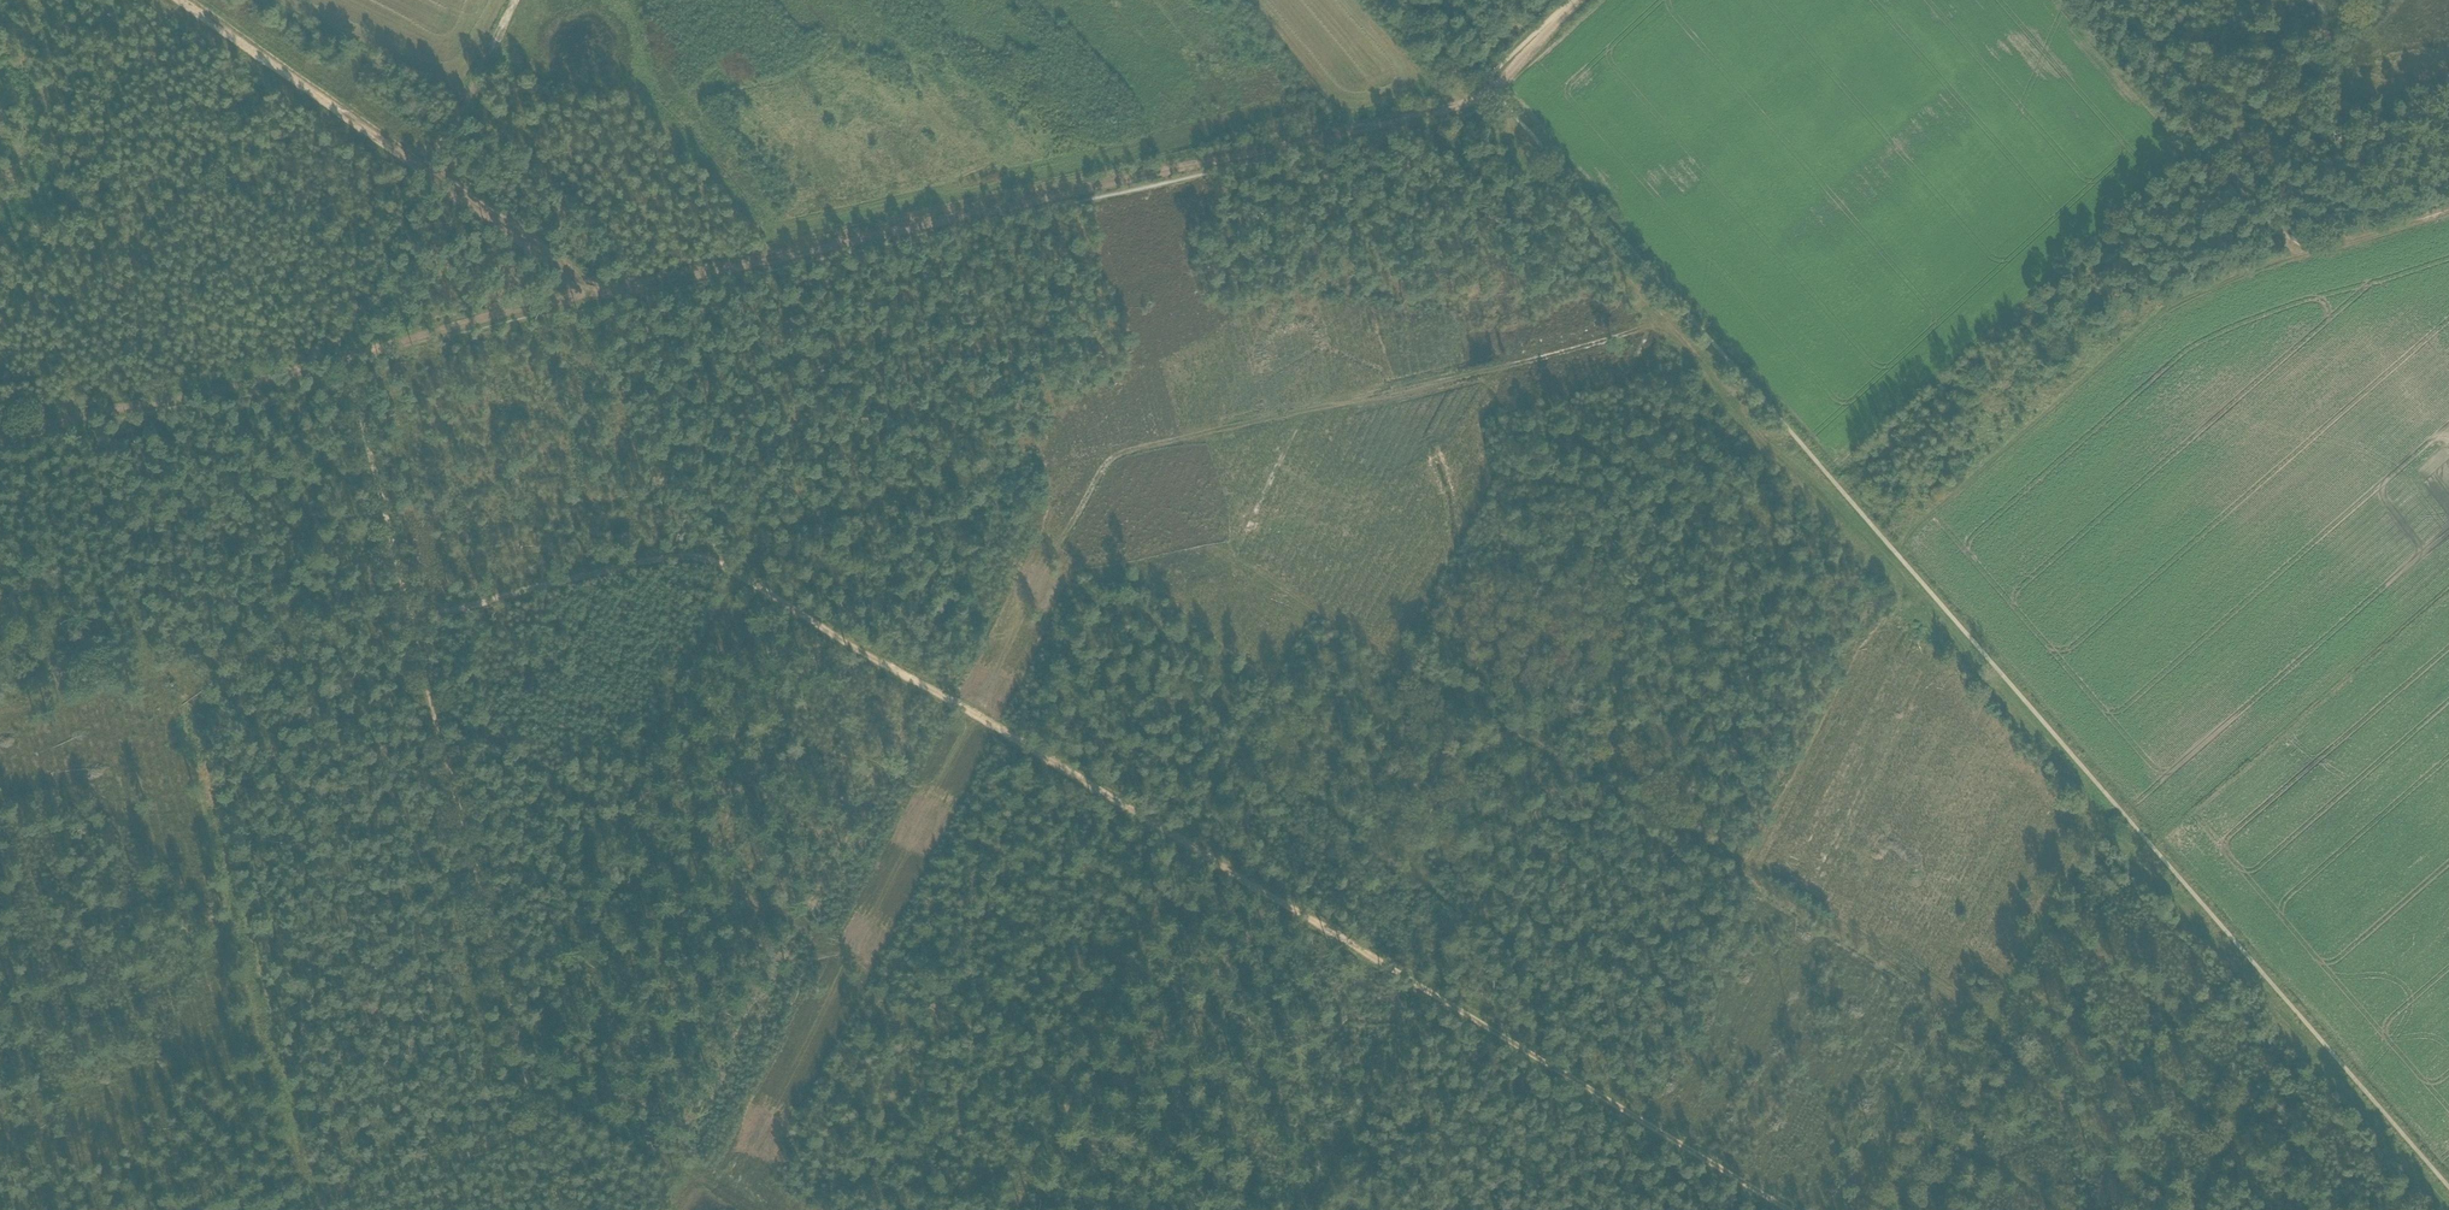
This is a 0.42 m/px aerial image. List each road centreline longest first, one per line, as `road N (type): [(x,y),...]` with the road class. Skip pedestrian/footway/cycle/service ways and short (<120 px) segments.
road 1 (track): [(1487,80),(1521,158),(2295,1030),(2445,1209)]
road 2 (track): [(347,357),(1472,101)]
road 3 (track): [(1664,318),(1108,458),(974,719)]
road 4 (track): [(412,620),(673,557),(707,559),(974,719)]
road 5 (track): [(562,1209),(412,620)]
road 6 (track): [(974,719),(1442,1004)]
road 7 (track): [(592,297),(429,171),(184,0)]
road 8 (track): [(2123,0),(2175,73),(2199,142),(2301,252),(2448,209)]
road 9 (track): [(1442,1004),(1777,1209)]
road 10 (track): [(0,437),(347,357)]
road 11 (track): [(412,620),(350,374)]
road 12 (track): [(1891,1209),(1987,1029)]
road 13 (track): [(429,171),(515,0)]
road 14 (track): [(1588,0),(1506,76),(1487,80)]

